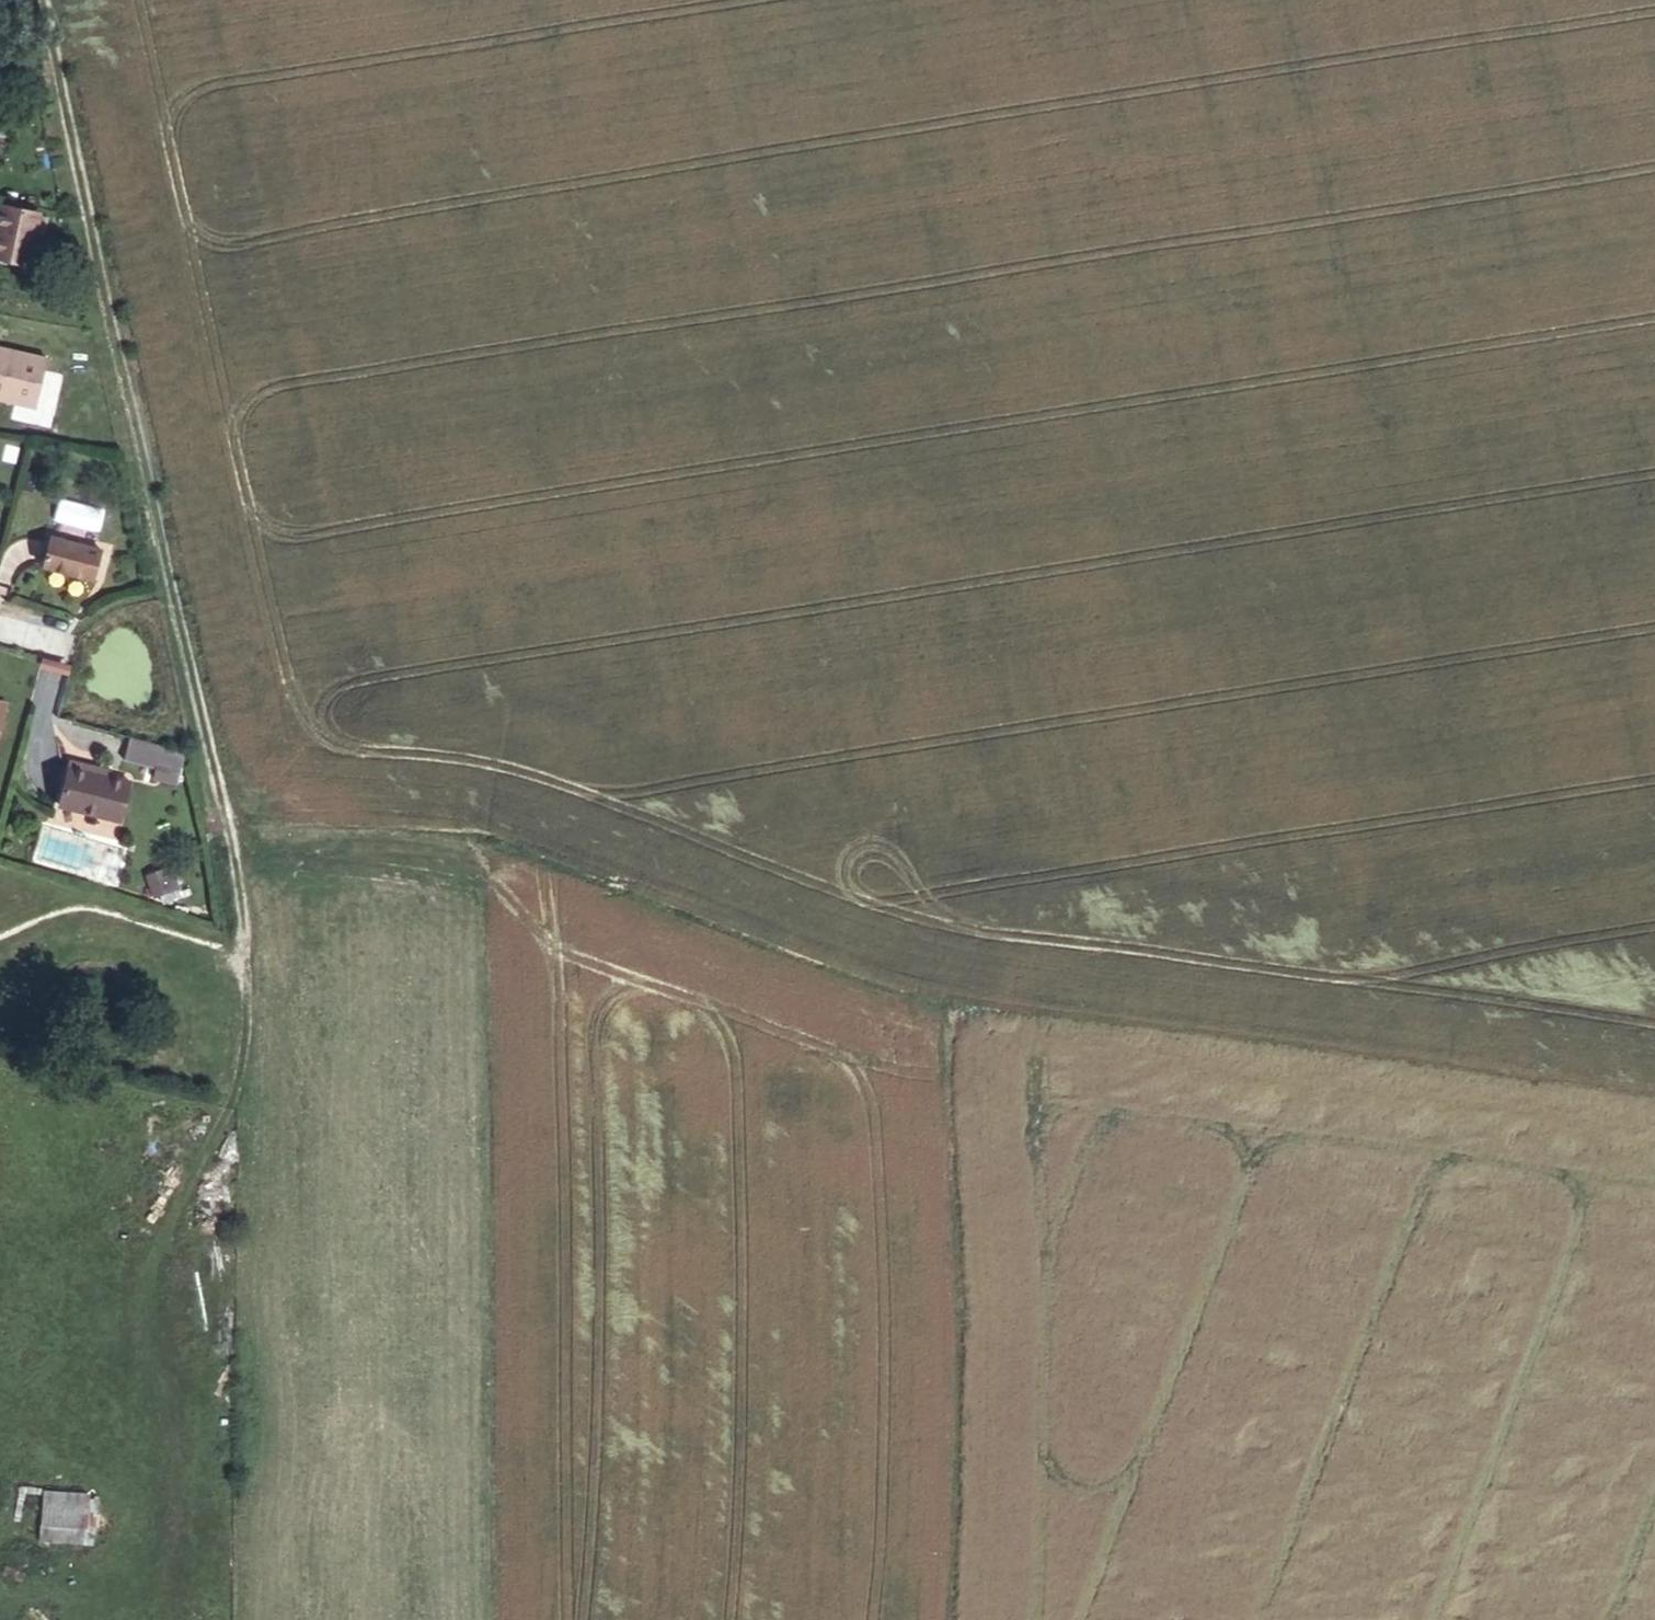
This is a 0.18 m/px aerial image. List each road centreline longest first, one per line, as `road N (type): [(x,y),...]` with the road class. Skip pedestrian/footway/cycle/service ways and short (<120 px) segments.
road 1 (track): [(43,0),(229,836)]
road 2 (track): [(153,1265),(235,1094),(244,984),(239,945)]

